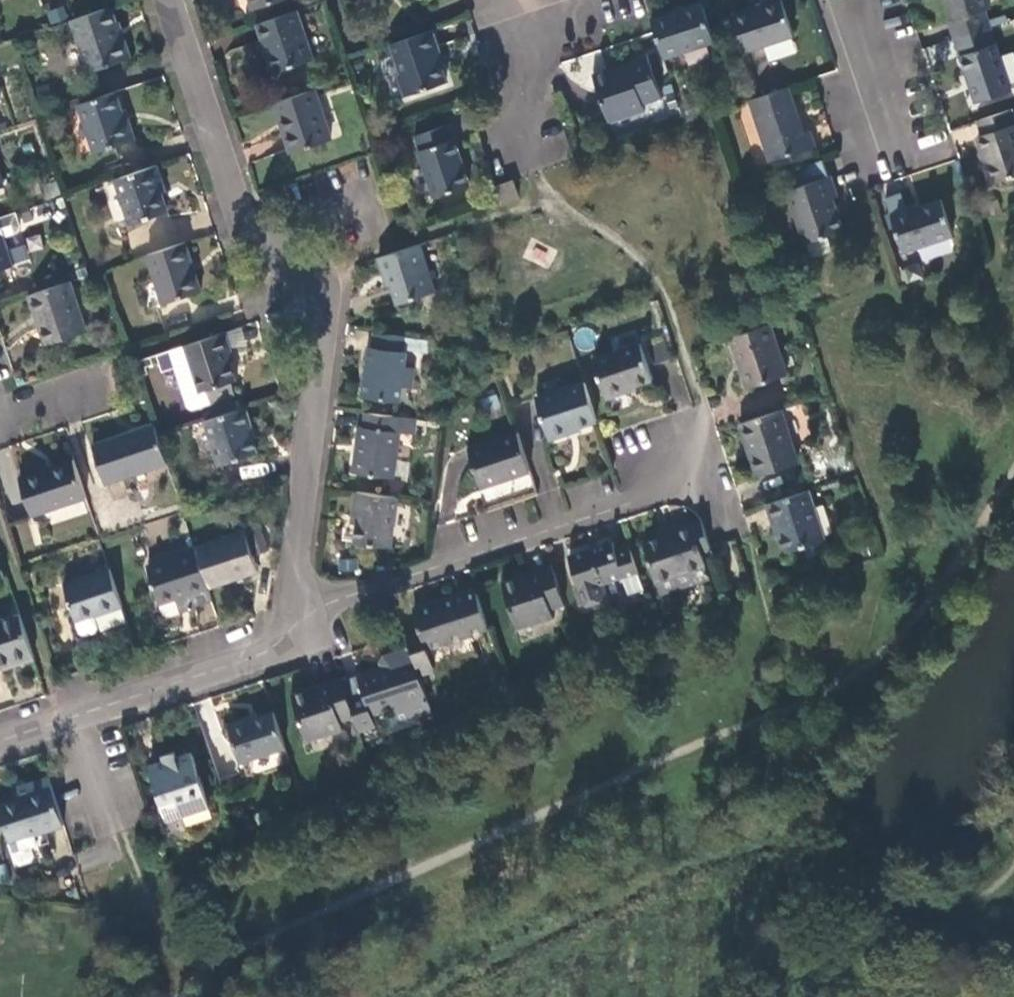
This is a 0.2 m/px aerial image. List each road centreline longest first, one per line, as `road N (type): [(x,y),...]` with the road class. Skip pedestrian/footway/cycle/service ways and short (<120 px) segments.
road 1 (residential): [(166,0),(246,227),(324,297),(288,609)]
road 2 (residential): [(288,609),(723,477)]
road 3 (residential): [(0,744),(284,646),(288,609)]
road 4 (residential): [(828,0),(879,156)]
road 5 (residential): [(577,0),(520,18),(523,90)]

